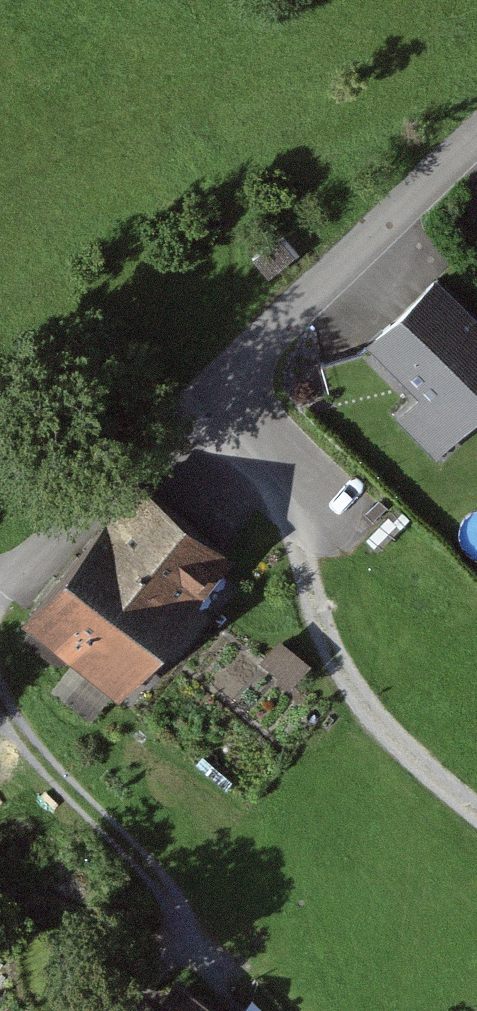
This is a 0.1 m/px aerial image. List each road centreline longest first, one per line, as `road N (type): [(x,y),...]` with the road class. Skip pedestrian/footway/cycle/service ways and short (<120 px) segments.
road 1 (residential): [(476,130),(231,371),(348,684)]
road 2 (track): [(348,684),(398,747),(476,812)]

